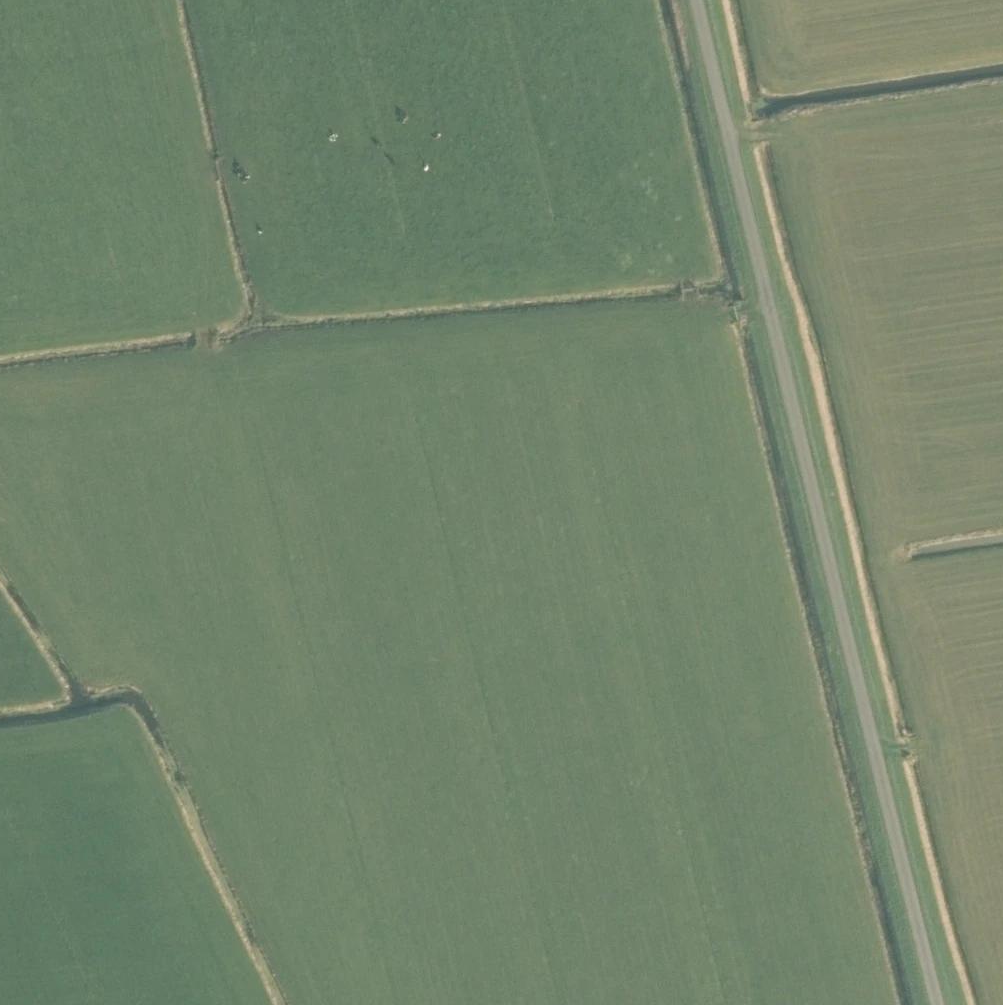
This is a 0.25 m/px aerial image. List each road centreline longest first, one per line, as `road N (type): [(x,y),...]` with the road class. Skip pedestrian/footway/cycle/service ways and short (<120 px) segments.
road 1 (unclassified): [(940,1004),(697,0)]

